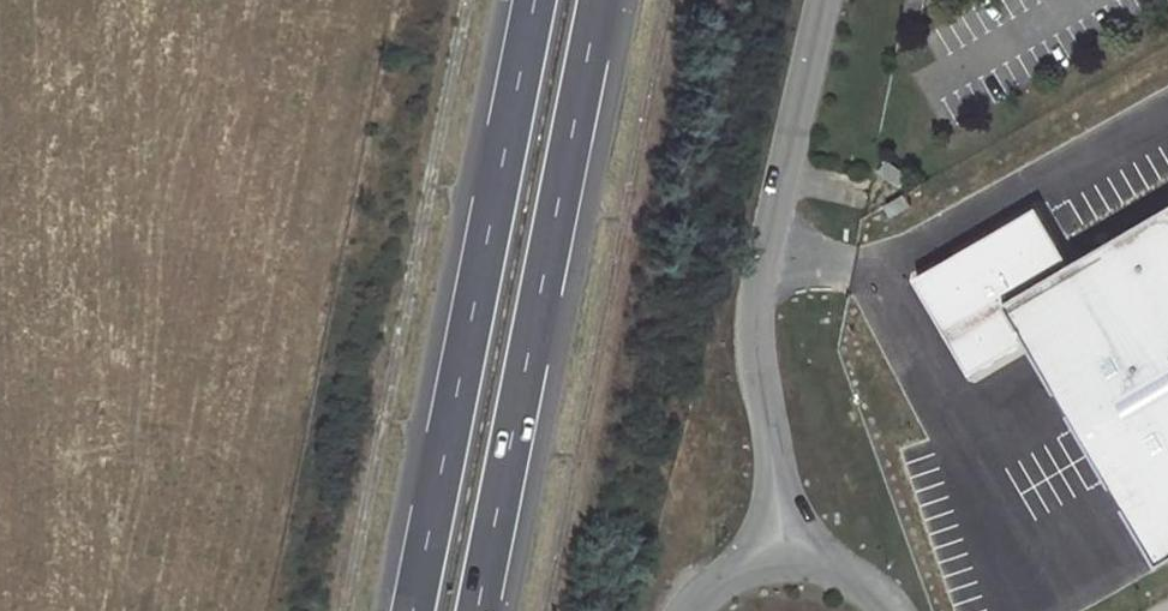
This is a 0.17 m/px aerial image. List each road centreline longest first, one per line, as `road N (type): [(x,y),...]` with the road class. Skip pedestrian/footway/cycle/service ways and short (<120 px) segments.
road 1 (motorway): [(535,0),(412,610)]
road 2 (motorway): [(476,610),(597,0)]
road 3 (unclassified): [(786,559),(752,329),(818,0)]
road 4 (unclassified): [(894,610),(855,576),(786,559)]

